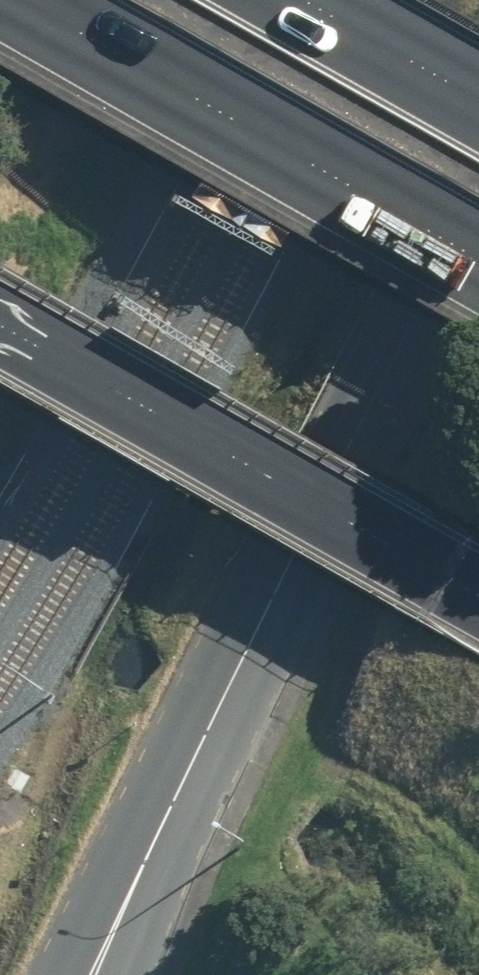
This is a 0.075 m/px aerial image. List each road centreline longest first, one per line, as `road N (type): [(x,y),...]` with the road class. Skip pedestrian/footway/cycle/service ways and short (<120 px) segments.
road 1 (secondary): [(91,974),(283,568),(478,217)]
road 2 (motorway): [(478,592),(0,324)]
road 3 (motorway): [(478,260),(24,0)]
road 4 (motorway): [(299,0),(478,103)]

